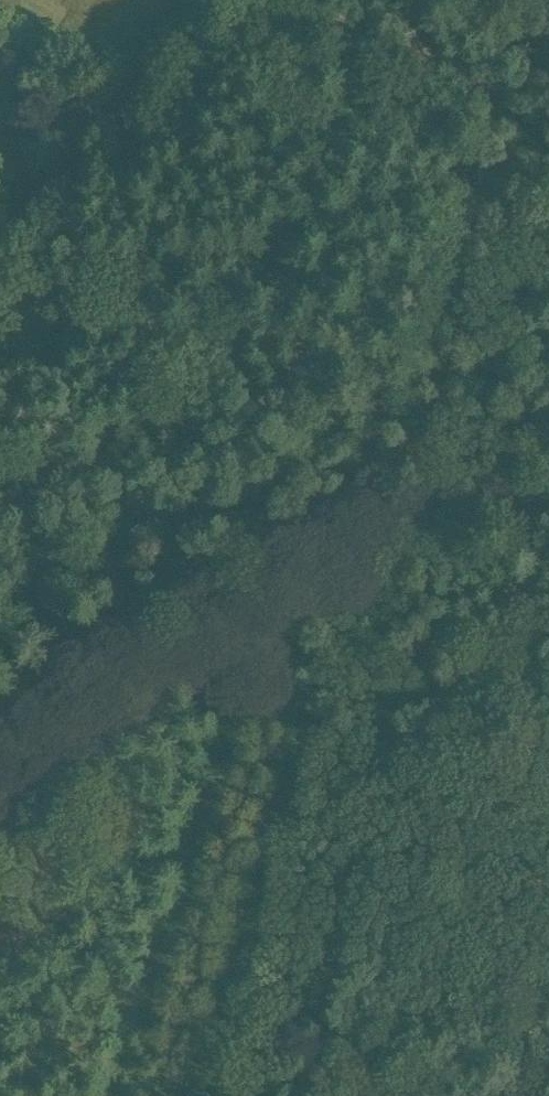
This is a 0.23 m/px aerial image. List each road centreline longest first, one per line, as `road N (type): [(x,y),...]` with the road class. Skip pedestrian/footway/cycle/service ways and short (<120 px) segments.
road 1 (track): [(548,928),(518,899),(428,638),(185,239),(224,149),(322,59),(340,0)]
road 2 (track): [(548,166),(455,311),(396,585),(250,1095)]
road 3 (track): [(548,483),(405,522),(177,632),(0,761)]

